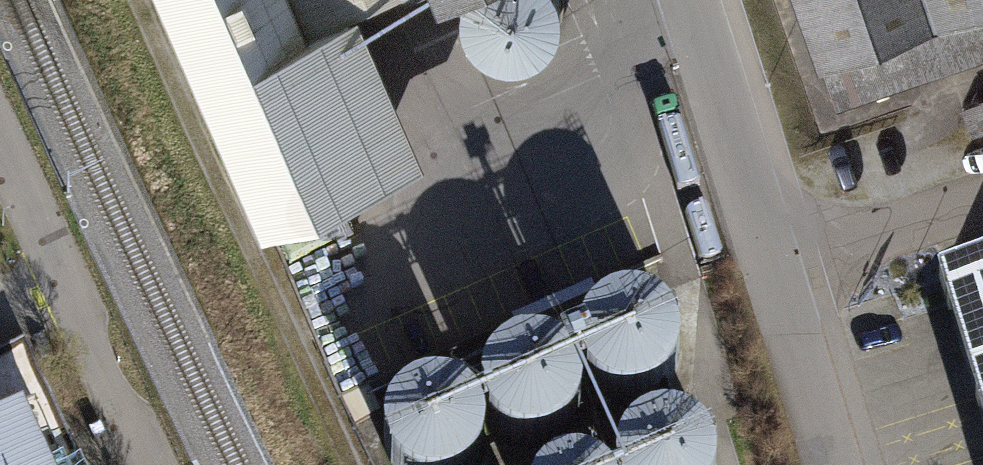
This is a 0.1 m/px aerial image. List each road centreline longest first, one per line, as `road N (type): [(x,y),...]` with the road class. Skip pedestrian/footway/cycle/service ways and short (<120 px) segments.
road 1 (residential): [(0,138),(153,464)]
road 2 (residential): [(688,0),(772,266)]
road 3 (unclassified): [(772,266),(982,194)]
road 4 (residential): [(772,266),(835,464)]

